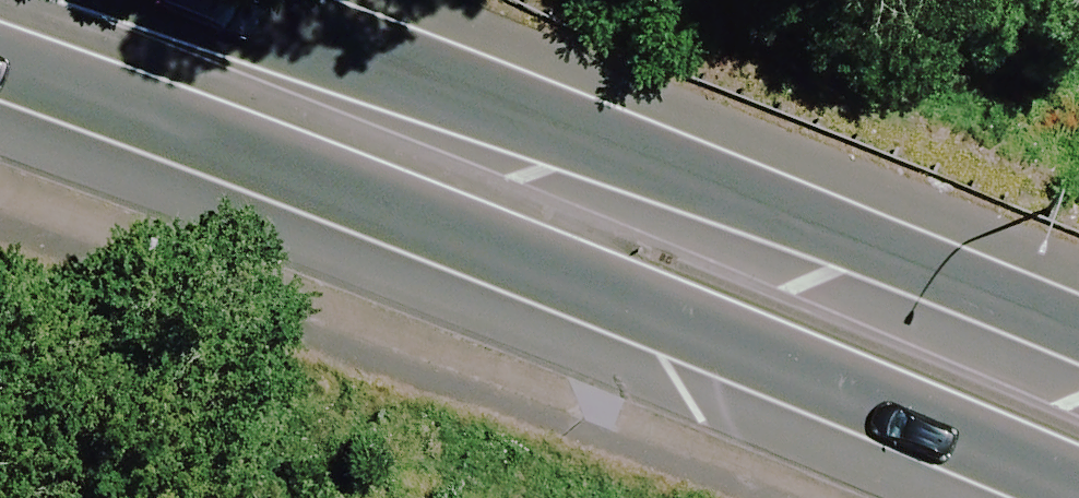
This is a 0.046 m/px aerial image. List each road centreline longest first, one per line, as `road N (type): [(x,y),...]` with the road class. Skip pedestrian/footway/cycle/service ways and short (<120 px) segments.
road 1 (trunk): [(1017,497),(656,349),(0,112)]
road 2 (trunk): [(142,0),(1078,341)]

